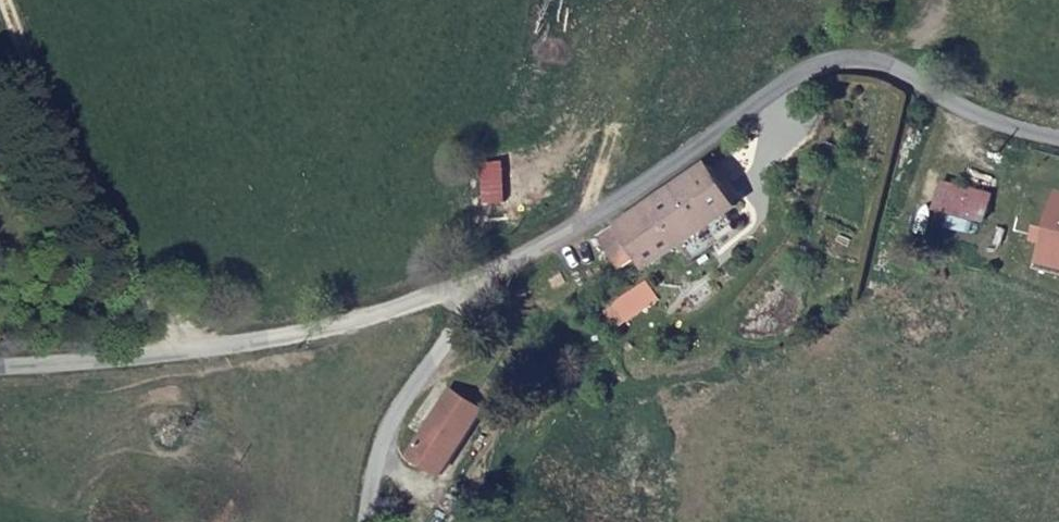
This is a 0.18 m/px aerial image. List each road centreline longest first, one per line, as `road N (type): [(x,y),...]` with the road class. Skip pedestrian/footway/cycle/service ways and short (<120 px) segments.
road 1 (unclassified): [(458,291),(539,250),(766,84),(836,53),(914,64),(985,106),(1058,127)]
road 2 (track): [(5,0),(70,156),(199,351)]
road 3 (unclassified): [(199,351),(348,327),(458,291)]
road 4 (residential): [(364,521),(379,449),(446,342),(458,291)]
road 5 (unclassified): [(199,351),(0,365)]

